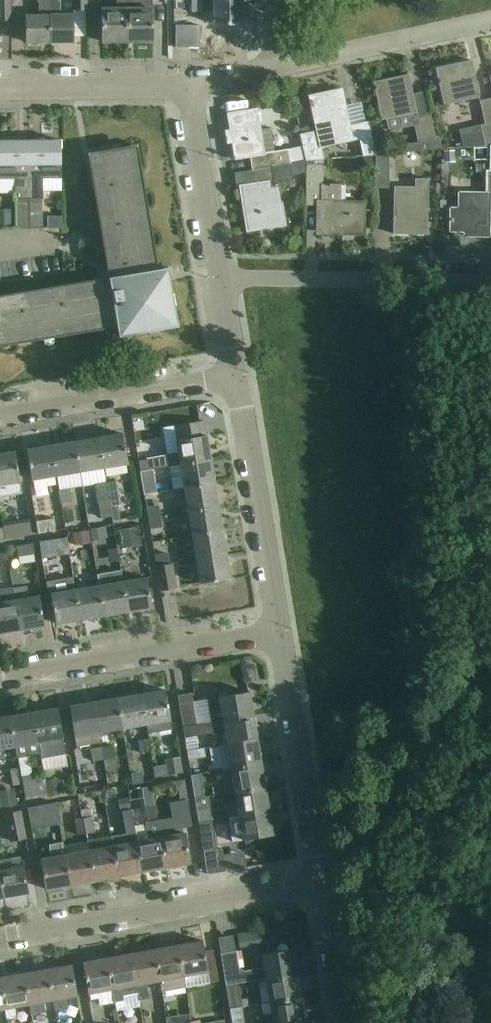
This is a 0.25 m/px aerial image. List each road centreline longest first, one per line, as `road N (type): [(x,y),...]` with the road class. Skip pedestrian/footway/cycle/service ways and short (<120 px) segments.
road 1 (residential): [(0,941),(317,885)]
road 2 (residential): [(0,679),(278,633)]
road 3 (residential): [(218,277),(490,283)]
road 4 (residential): [(278,633),(236,377)]
road 5 (residential): [(317,885),(278,633)]
road 6 (residential): [(0,417),(236,377)]
road 7 (residential): [(490,25),(272,70)]
road 8 (residential): [(218,277),(188,86)]
road 9 (residential): [(0,88),(188,86)]
road 10 (residential): [(339,1022),(317,885)]

